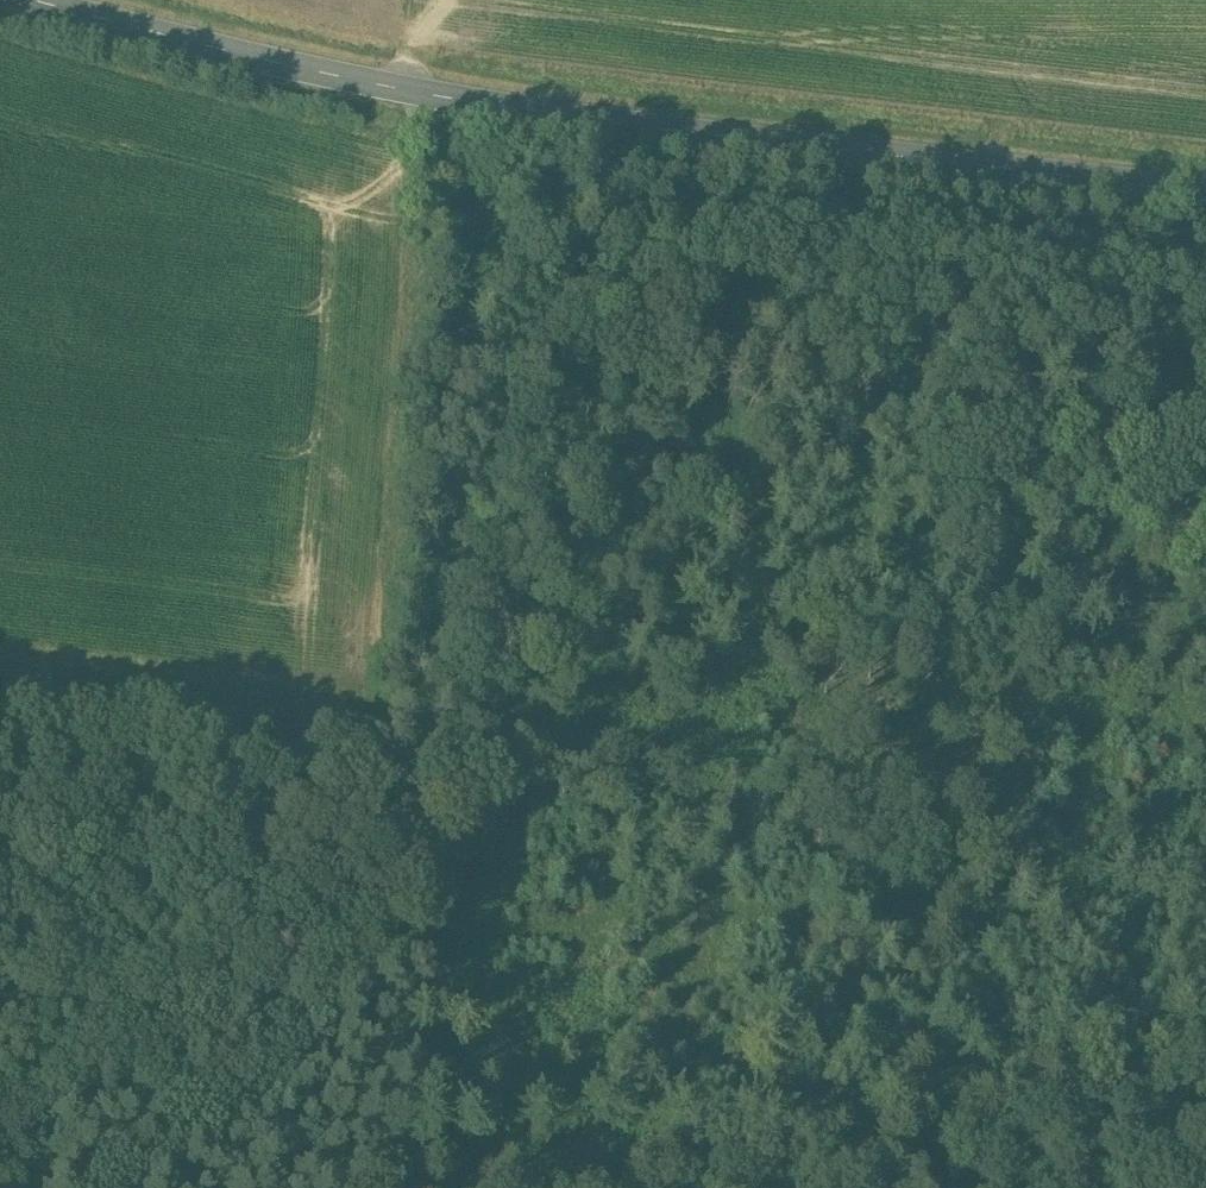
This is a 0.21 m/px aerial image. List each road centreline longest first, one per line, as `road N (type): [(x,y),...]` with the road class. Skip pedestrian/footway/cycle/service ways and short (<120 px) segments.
road 1 (tertiary): [(42,0),(327,75),(520,109),(1205,190)]
road 2 (track): [(418,91),(374,771)]

